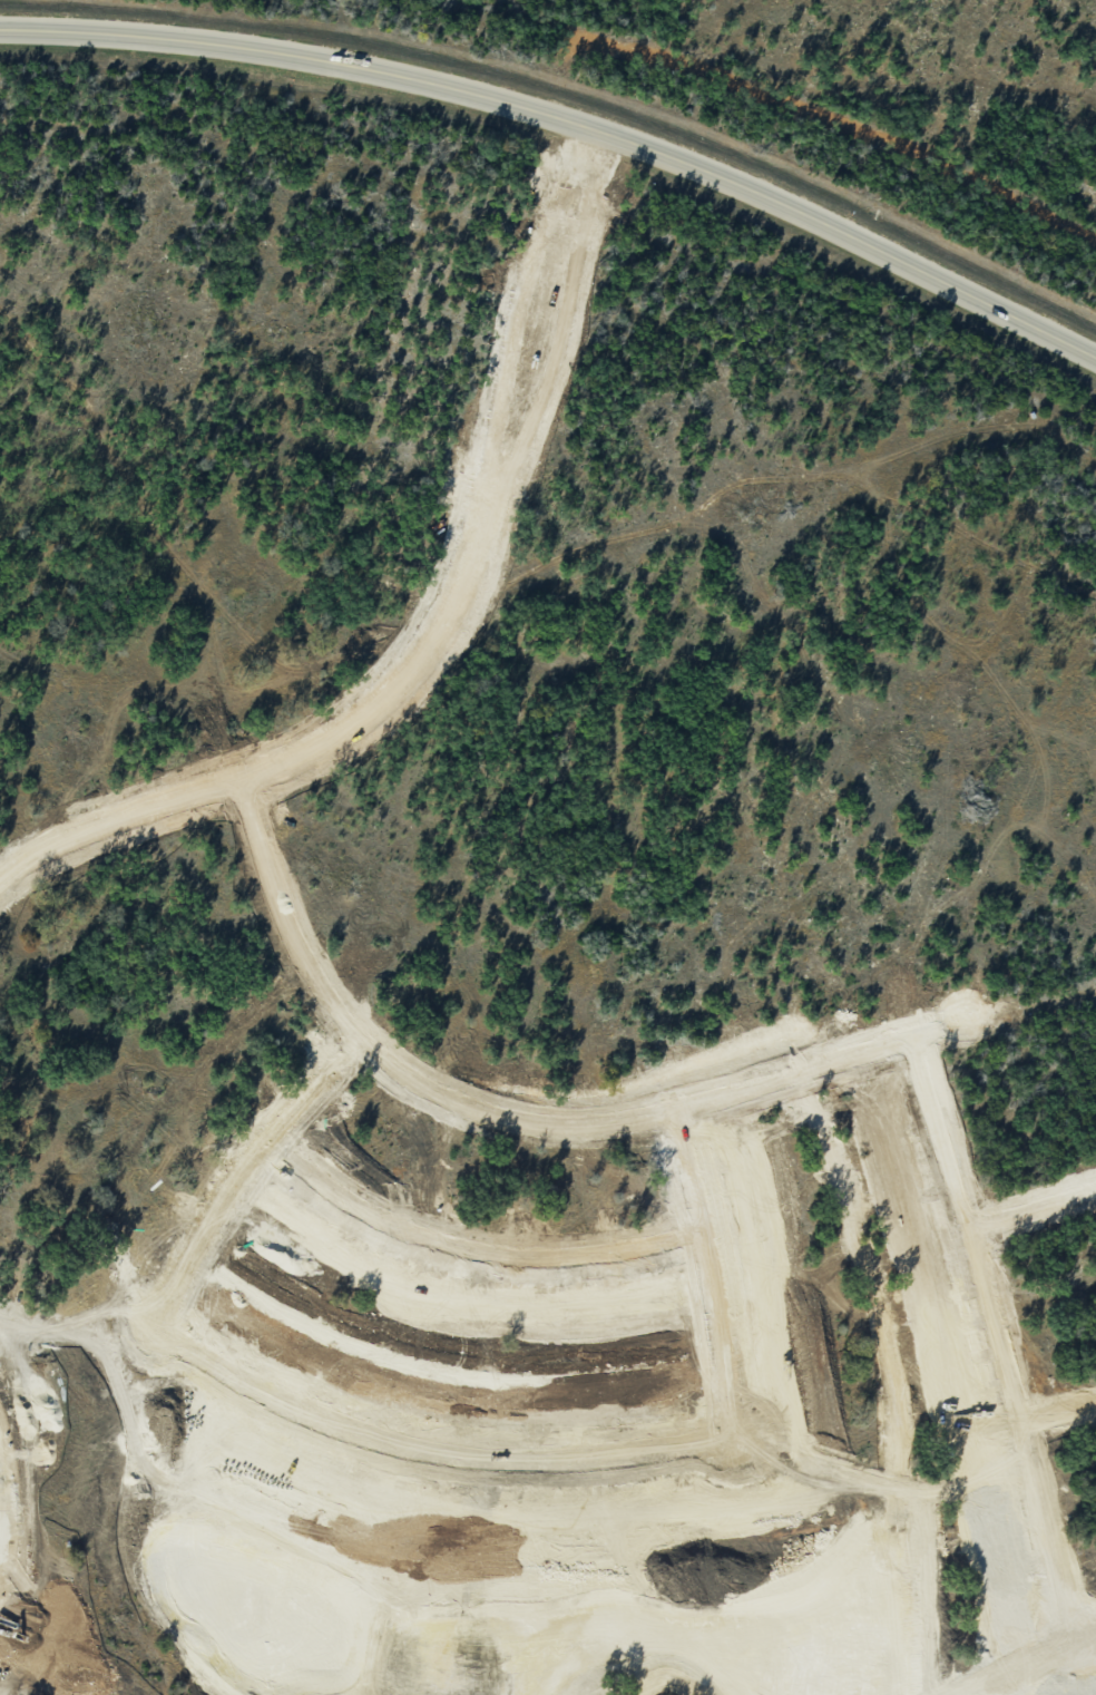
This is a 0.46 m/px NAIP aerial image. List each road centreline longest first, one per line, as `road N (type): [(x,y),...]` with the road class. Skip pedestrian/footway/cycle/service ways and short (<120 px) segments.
road 1 (residential): [(365,1040),(255,1159),(157,1316),(208,1356),(306,1409),(411,1445),(549,1458),(733,1439),(713,1249),(673,1111)]
road 2 (secondary): [(1095,354),(782,198),(583,121),(388,67),(165,33),(0,25)]
road 3 (residential): [(244,780),(296,944),(353,1027),(420,1079),(531,1122),(594,1126),(669,1112),(1095,978)]
road 4 (residential): [(583,121),(522,303),(496,437),(493,498),(564,344),(578,245),(611,130)]
road 5 (residential): [(0,881),(69,837),(264,773),(361,720),(408,676),(444,622),(493,498)]
road 6 (residential): [(912,1036),(976,1230),(1069,1634),(1095,1628)]
road 7 (residential): [(273,1137),(335,1192),(384,1221),(463,1246),(586,1254),(707,1230)]
road 8 (residential): [(1082,983),(1054,878),(1043,762),(1054,681),(1095,577)]
road 9 (residential): [(952,509),(1095,577)]
road 10 (residential): [(976,1230),(1095,1191)]

